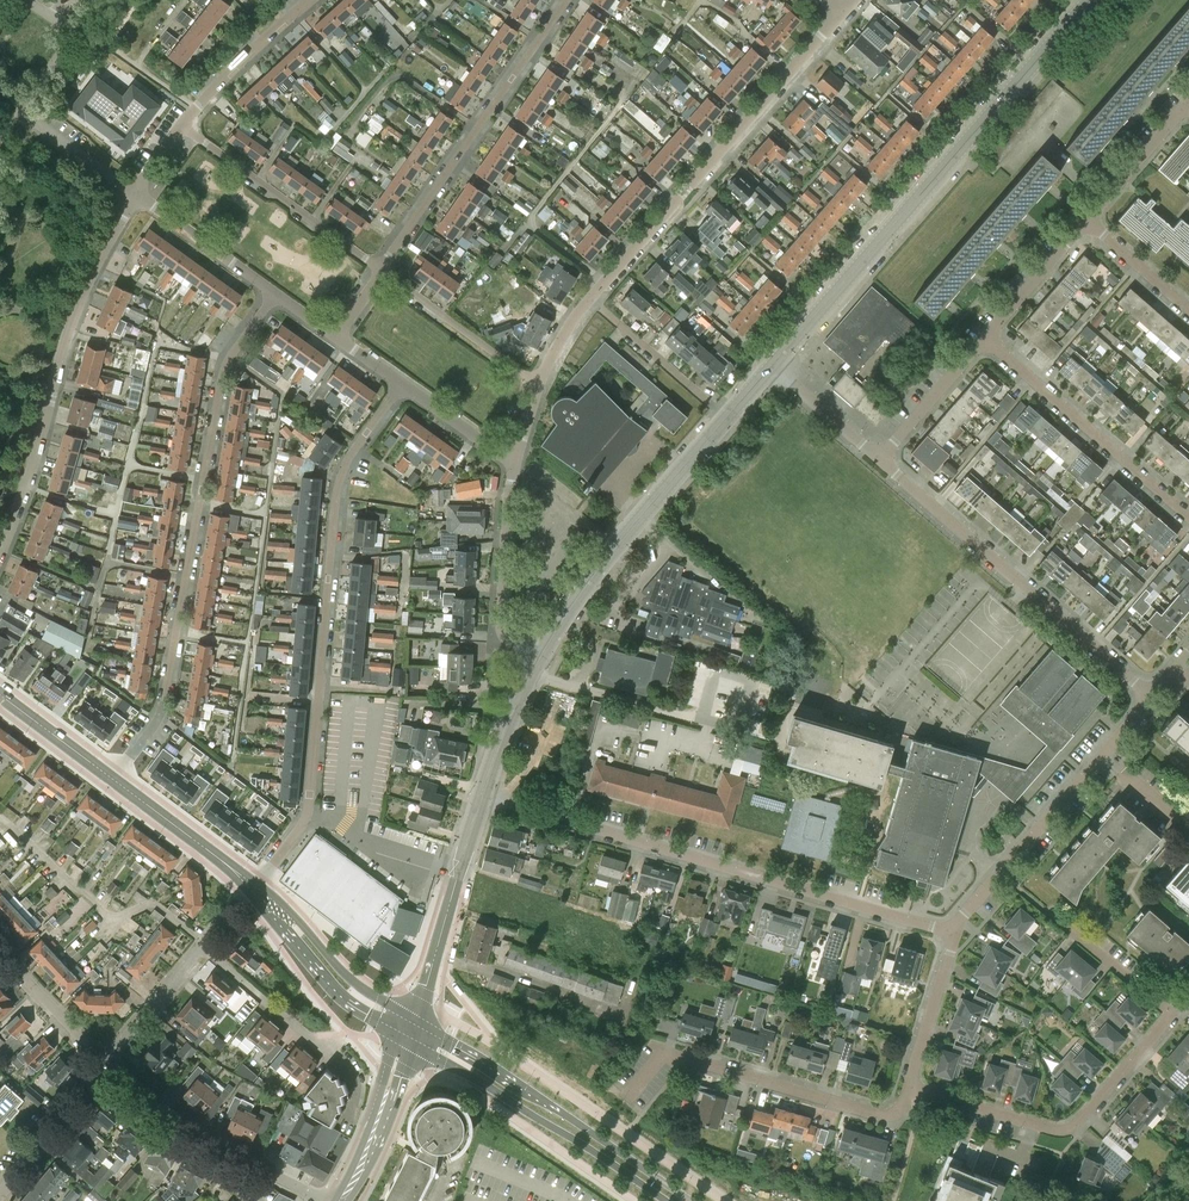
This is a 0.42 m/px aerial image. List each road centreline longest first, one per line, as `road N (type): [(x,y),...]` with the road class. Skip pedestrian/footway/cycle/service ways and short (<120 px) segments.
road 1 (residential): [(252,888),(307,815),(336,495),(354,450),(402,384)]
road 2 (residential): [(276,294),(223,371),(160,717),(115,781)]
road 3 (residential): [(954,934),(481,794)]
road 4 (tertiary): [(771,366),(1091,0)]
road 5 (residential): [(589,298),(843,12)]
road 6 (residential): [(0,546),(35,462),(63,342),(136,194)]
road 7 (residential): [(1151,697),(878,461)]
road 8 (primary): [(692,1200),(413,1018)]
road 9 (residential): [(381,271),(567,0)]
road 10 (residential): [(1170,1014),(1070,1129),(910,1087)]
road 11 (residential): [(954,934),(1151,697)]
road 12 (tertiary): [(537,660),(599,565),(724,419)]
road 13 (primary): [(415,1047),(666,1200)]
road 14 (residential): [(1188,519),(983,339)]
road 15 (residential): [(665,1052),(886,1117),(903,1109),(910,1087)]
road 16 (residential): [(322,1200),(157,1115),(104,1063)]
road 17 (residential): [(136,194),(25,111),(67,43),(52,17)]
road 18 (residential): [(381,271),(182,127)]
road 19 (tertiary): [(413,1018),(481,794)]
road 20 (residential): [(537,660),(509,643),(501,624),(515,461)]
road 21 (residential): [(539,384),(381,271)]
road 22 (residential): [(589,298),(724,419)]
road 23 (residential): [(182,127),(310,0)]
road 24 (primary): [(413,1018),(357,984),(298,921),(273,910)]
road 25 (primary): [(273,910),(327,987),(396,1036)]
road 26 (primary): [(252,888),(115,781)]
road 27 (residential): [(276,294),(136,194)]
road 28 (residential): [(203,946),(318,1044),(331,1044)]
road 29 (residential): [(0,1189),(104,1063)]
road 30 (residential): [(878,461),(983,339)]
road 31 (residential): [(910,1087),(954,934)]
road 32 (residential): [(983,339),(1086,221)]
road 33 (residential): [(1086,221),(1188,103)]
road 34 (residential): [(104,1063),(203,946)]
road 35 (residential): [(104,1063),(0,951)]
road 36 (tertiary): [(481,794),(537,660)]
road 37 (unclassified): [(1170,1014),(1059,922)]
road 38 (primary): [(115,781),(0,695)]
road 39 (residential): [(878,461),(771,366)]
road 40 (residential): [(515,461),(402,384)]
road 41 (residential): [(1188,310),(1086,221)]

